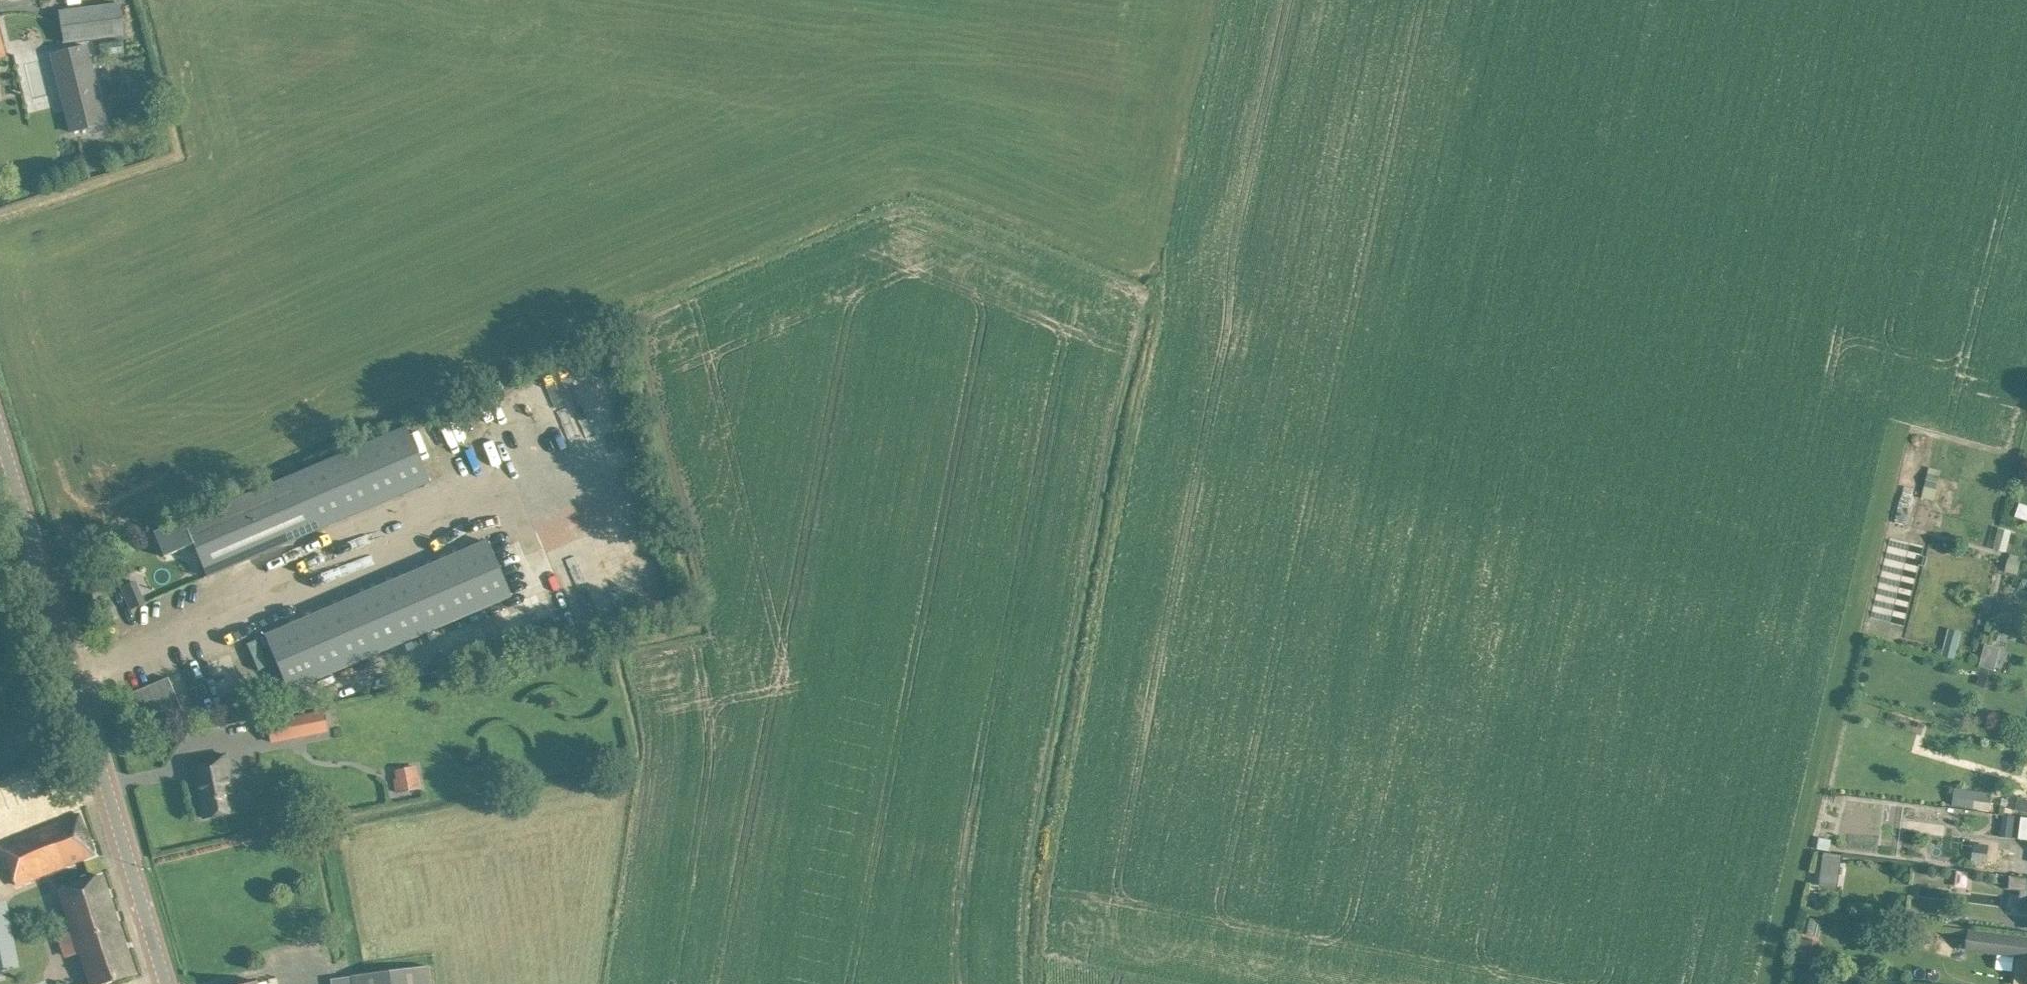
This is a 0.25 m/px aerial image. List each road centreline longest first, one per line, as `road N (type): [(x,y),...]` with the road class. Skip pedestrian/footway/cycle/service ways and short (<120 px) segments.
road 1 (secondary): [(165,983),(0,437)]

